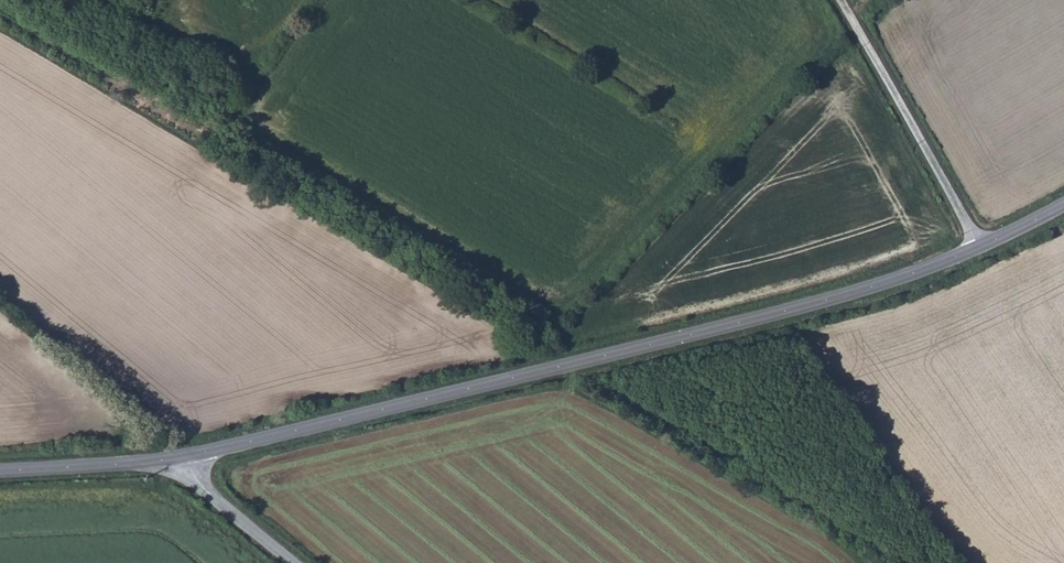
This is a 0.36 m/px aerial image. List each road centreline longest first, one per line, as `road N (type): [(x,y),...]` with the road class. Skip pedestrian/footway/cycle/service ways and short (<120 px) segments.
road 1 (tertiary): [(181,457),(807,306),(980,246)]
road 2 (unclassified): [(980,246),(841,0)]
road 3 (tertiary): [(0,471),(181,457)]
road 4 (unclassified): [(181,457),(210,496),(290,562)]

